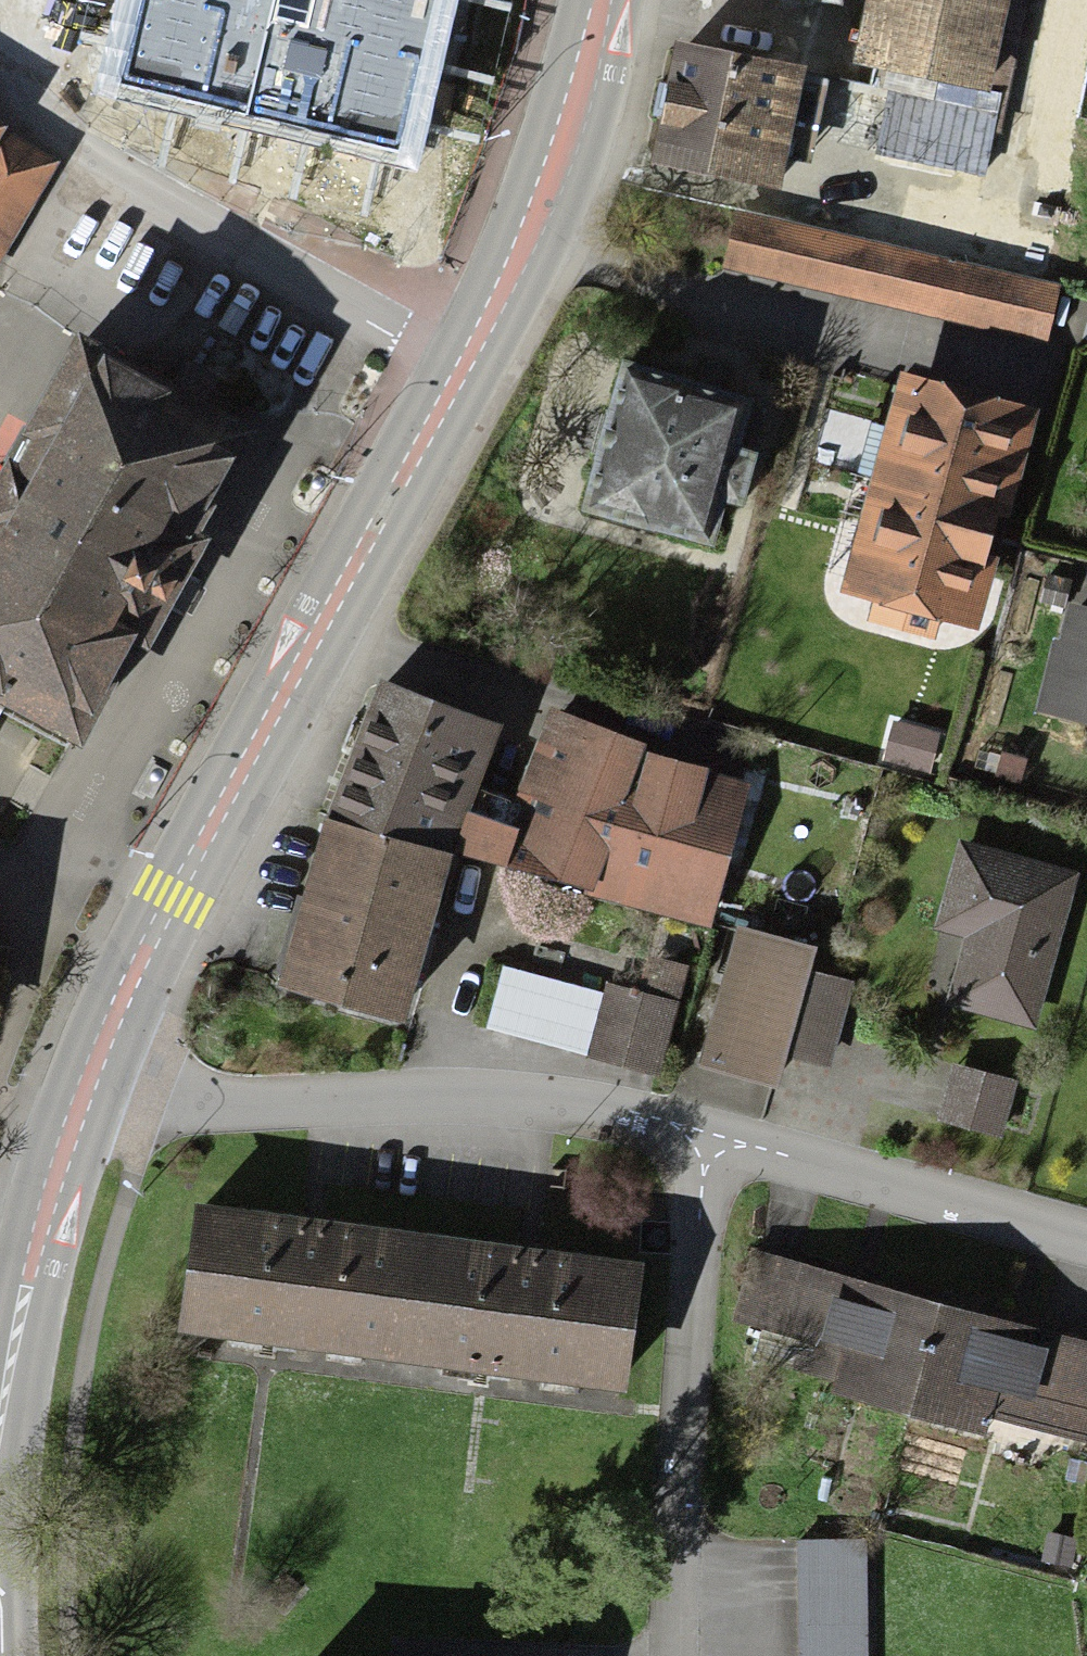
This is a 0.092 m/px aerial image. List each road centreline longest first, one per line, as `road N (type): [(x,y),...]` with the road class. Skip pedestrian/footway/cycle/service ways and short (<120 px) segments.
road 1 (primary): [(464,368),(136,972),(78,1114)]
road 2 (residential): [(697,1145),(548,1116),(392,1107),(78,1114)]
road 3 (residential): [(1043,370),(523,251)]
road 4 (residential): [(674,1655),(697,1145)]
road 5 (residential): [(464,368),(354,314),(96,162)]
road 6 (residential): [(1086,1245),(697,1145)]
road 7 (primary): [(78,1114),(37,1245),(0,1448)]
road 8 (primary): [(602,0),(523,251)]
road 9 (primary): [(523,251),(464,368)]

